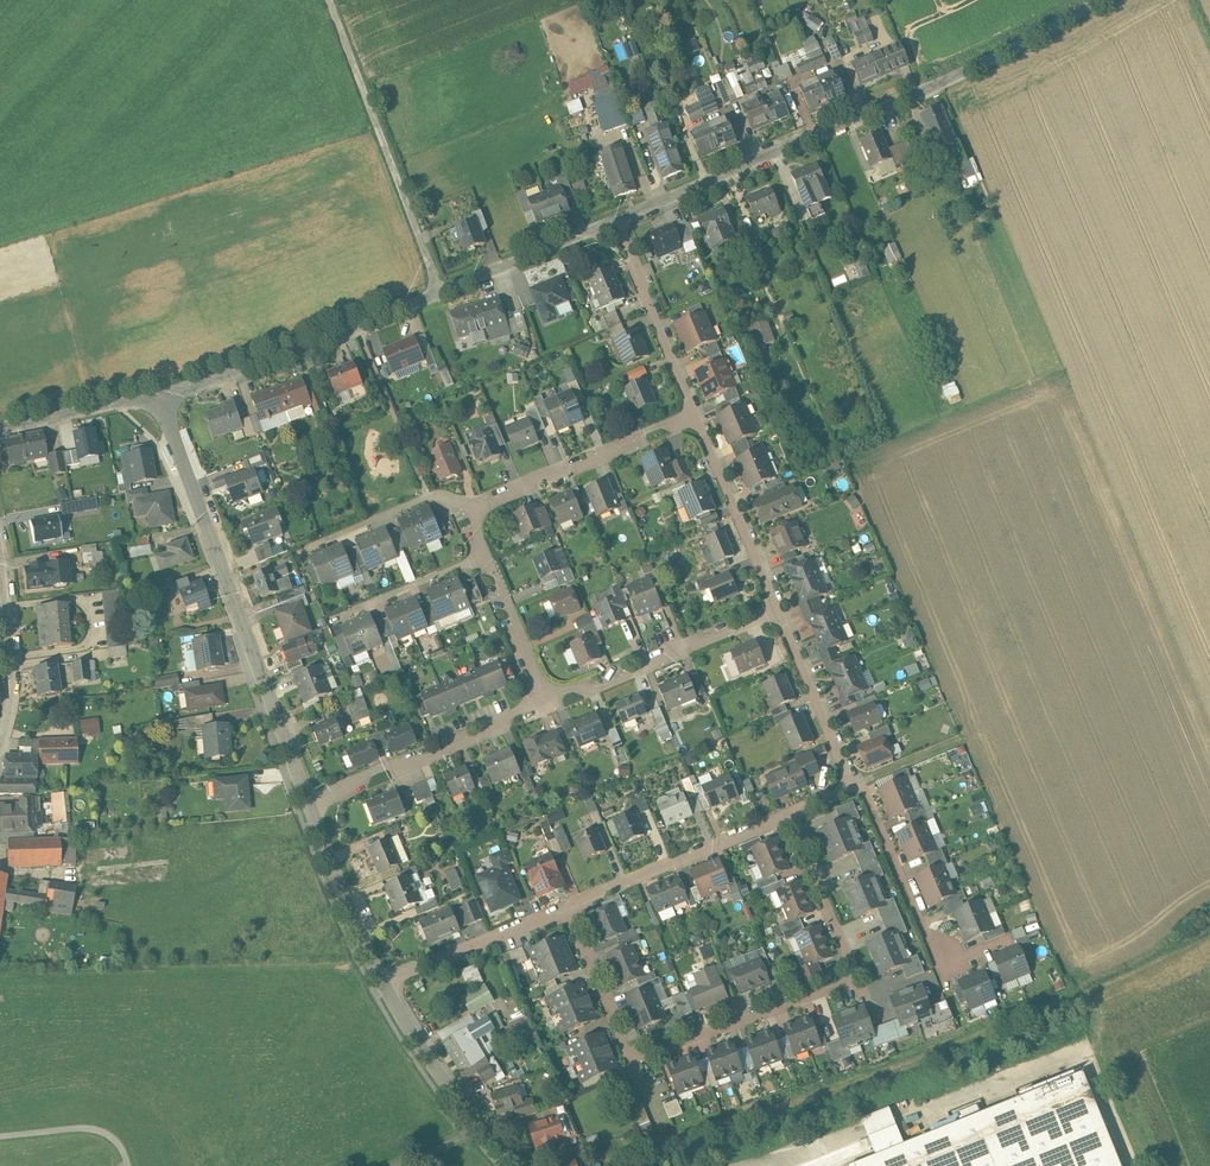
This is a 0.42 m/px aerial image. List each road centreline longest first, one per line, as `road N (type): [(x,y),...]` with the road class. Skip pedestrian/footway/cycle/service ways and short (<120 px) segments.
road 1 (residential): [(568,906),(632,1058),(854,977),(787,814)]
road 2 (unclassified): [(619,219),(934,89),(1102,0)]
road 3 (unclassified): [(309,804),(163,395)]
road 4 (unclassified): [(441,292),(330,0)]
road 5 (unclassified): [(163,395),(358,330),(441,292)]
road 6 (residential): [(309,804),(544,704)]
road 7 (residential): [(544,704),(781,612)]
road 8 (residential): [(471,512),(698,415)]
road 9 (residential): [(787,814),(568,906)]
road 10 (unclassified): [(517,1165),(422,1053),(382,981)]
road 11 (residential): [(698,415),(781,612)]
road 12 (residential): [(619,219),(698,415)]
road 13 (residential): [(568,906),(382,981)]
road 14 (residential): [(853,784),(865,790),(922,922),(950,952)]
road 15 (unclassified): [(0,549),(13,688),(0,744)]
road 16 (unclassified): [(441,292),(619,219)]
road 17 (unclassified): [(382,981),(309,804)]
road 18 (residential): [(781,612),(853,784)]
road 19 (unclassified): [(0,430),(163,395)]
road 20 (residential): [(544,704),(483,557)]
road 21 (unclassified): [(0,1138),(83,1128),(113,1139),(125,1165)]
road 22 (residential): [(338,534),(429,496),(471,512)]
road 23 (residential): [(483,557),(356,609)]

